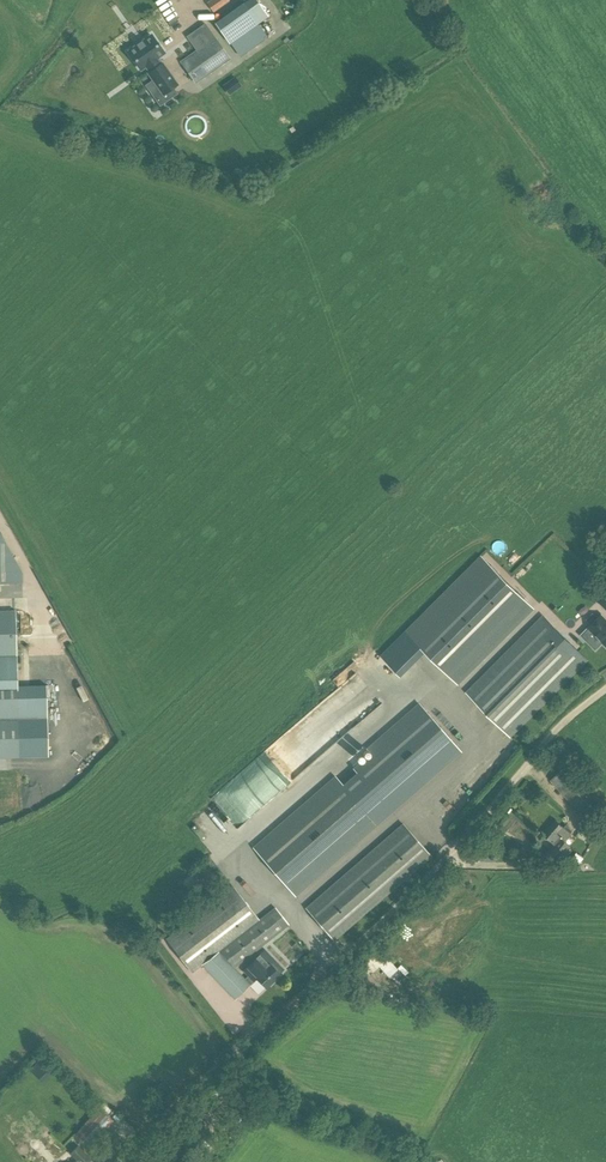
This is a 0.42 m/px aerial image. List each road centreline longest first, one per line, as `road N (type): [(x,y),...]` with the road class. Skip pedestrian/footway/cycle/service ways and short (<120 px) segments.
road 1 (track): [(233,1055),(455,848),(555,729),(605,686)]
road 2 (track): [(233,1055),(269,1096),(419,1161)]
road 3 (track): [(134,1161),(175,1105),(233,1055)]

